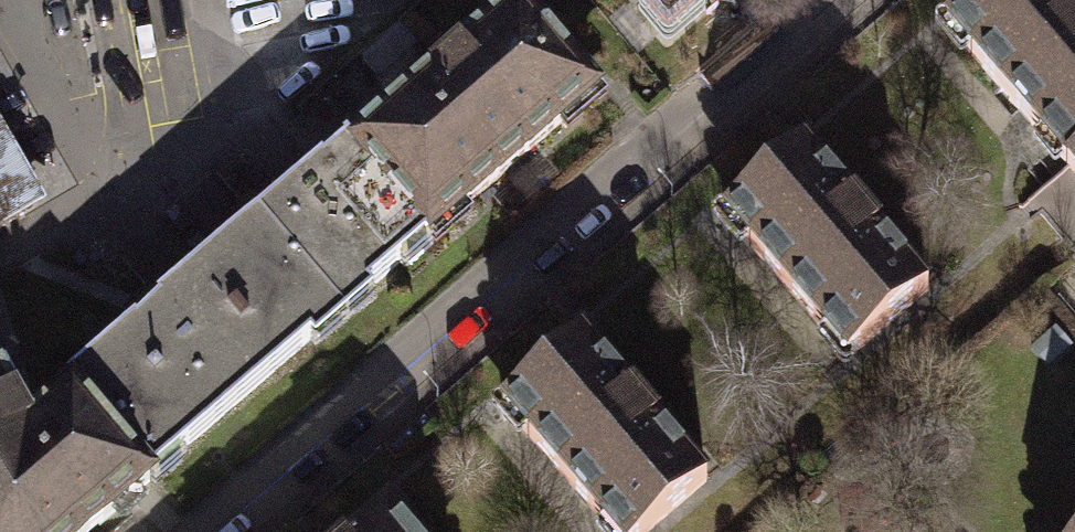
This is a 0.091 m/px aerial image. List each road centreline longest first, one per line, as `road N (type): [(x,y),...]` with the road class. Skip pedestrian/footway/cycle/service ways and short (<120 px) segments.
road 1 (residential): [(202,531),(819,0)]

